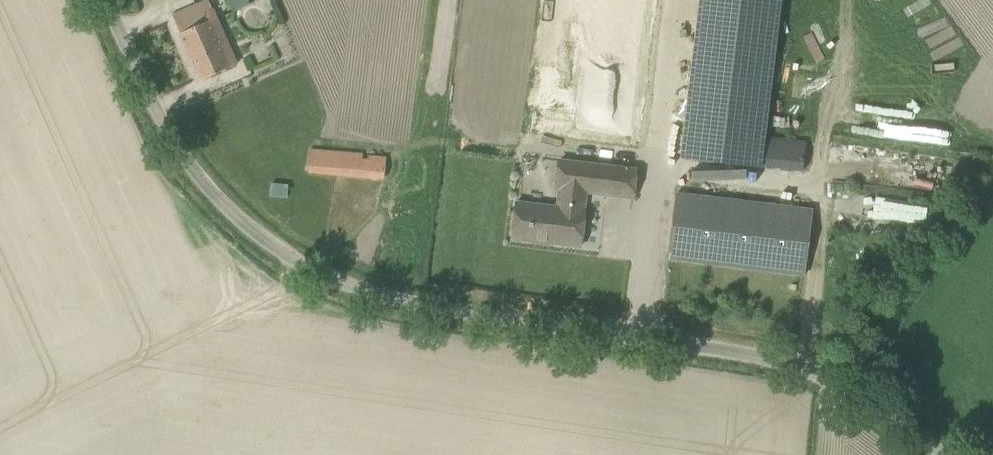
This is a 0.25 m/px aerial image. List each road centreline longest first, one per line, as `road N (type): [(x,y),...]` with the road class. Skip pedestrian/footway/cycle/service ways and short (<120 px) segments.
road 1 (unclassified): [(944,454),(871,401),(831,383),(371,292),(326,275),(265,235),(209,177),(175,133),(105,0)]

